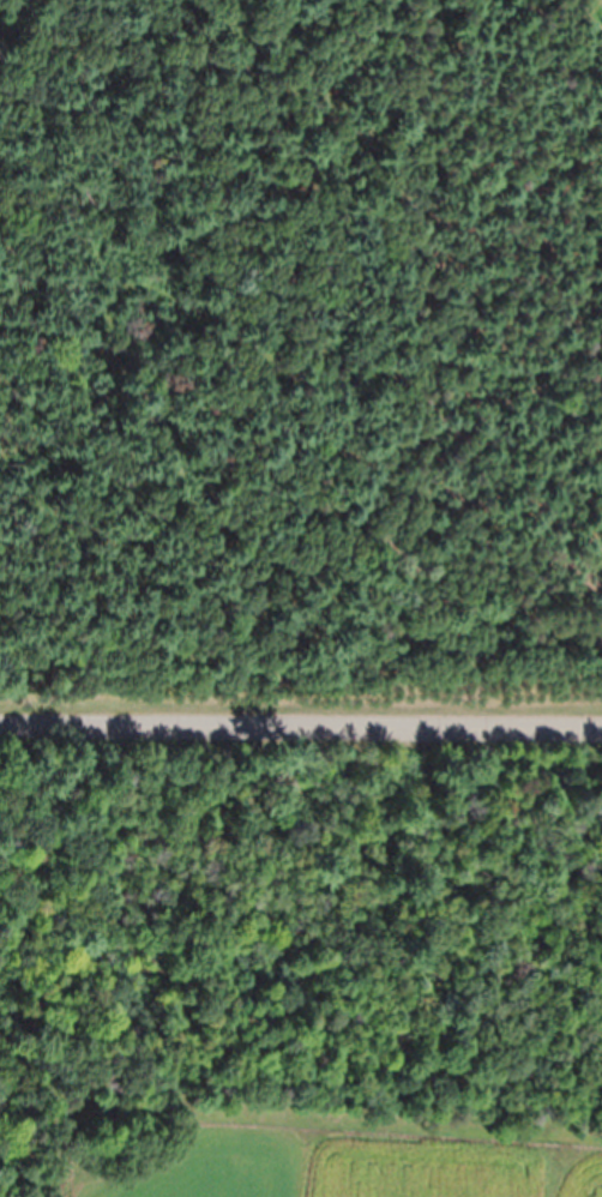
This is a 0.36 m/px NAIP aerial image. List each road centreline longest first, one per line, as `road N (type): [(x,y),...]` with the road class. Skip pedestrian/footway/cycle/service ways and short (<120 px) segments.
road 1 (secondary): [(601,731),(0,728)]

